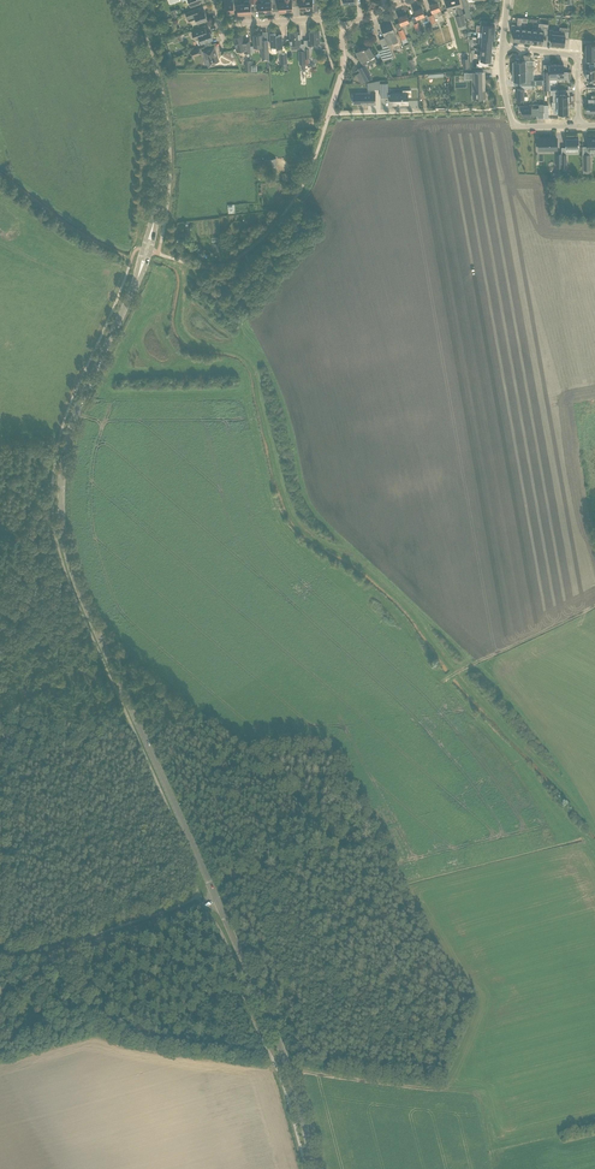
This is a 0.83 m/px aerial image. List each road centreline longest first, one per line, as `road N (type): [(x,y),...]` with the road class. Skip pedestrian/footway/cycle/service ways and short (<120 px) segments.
road 1 (tertiary): [(217,901),(80,594),(61,517),(71,429),(141,268)]
road 2 (track): [(1,955),(4,649),(25,526),(51,508)]
road 3 (track): [(594,1123),(492,1141),(479,1093),(278,1070)]
road 4 (tertiary): [(316,1168),(291,1071),(217,901)]
road 5 (tertiary): [(152,230),(156,128),(121,0)]
road 6 (tertiary): [(0,963),(71,951),(217,901)]
road 7 (track): [(330,111),(508,108)]
road 8 (track): [(456,673),(594,606)]
road 9 (residential): [(503,48),(515,125),(578,126)]
road 10 (residential): [(503,48),(574,58),(578,126)]
road 11 (residential): [(221,26),(328,19),(343,26)]

